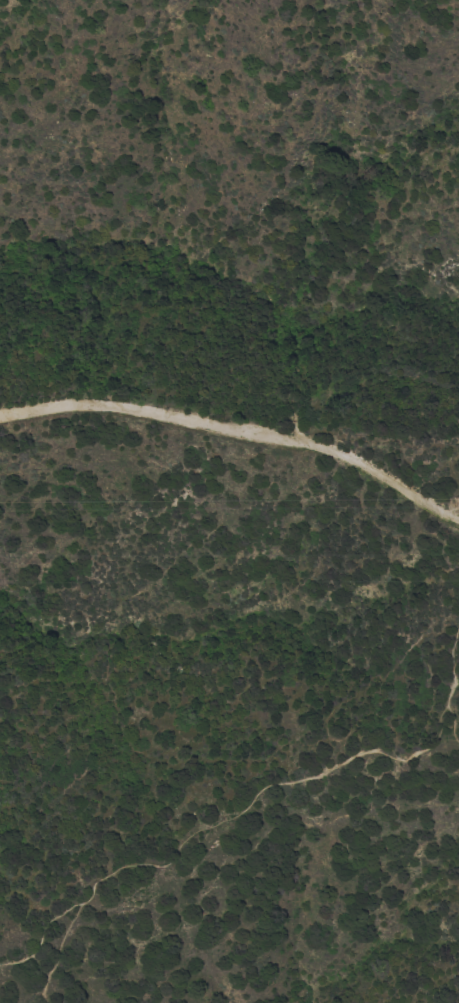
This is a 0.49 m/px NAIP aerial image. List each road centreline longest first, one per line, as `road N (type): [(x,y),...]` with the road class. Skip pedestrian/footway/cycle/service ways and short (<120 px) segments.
road 1 (track): [(458,522),(358,465),(304,447),(81,410),(0,422)]

